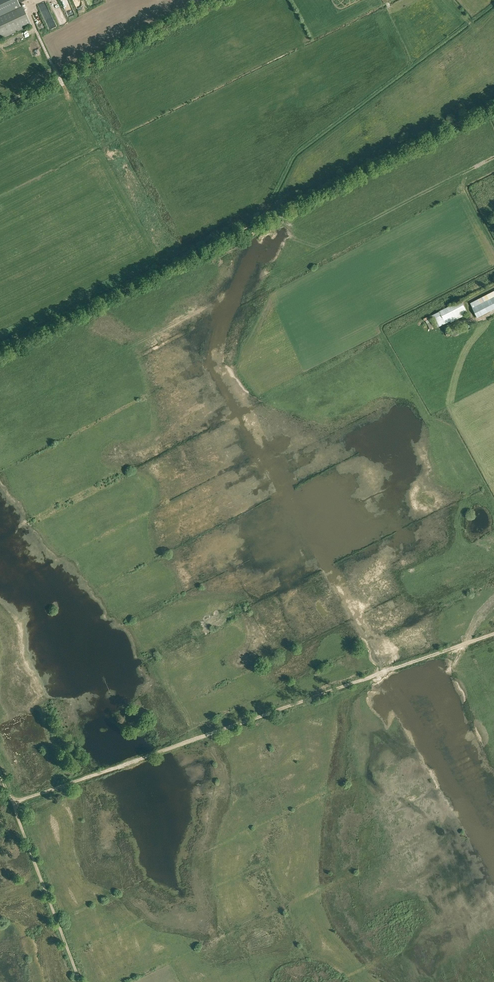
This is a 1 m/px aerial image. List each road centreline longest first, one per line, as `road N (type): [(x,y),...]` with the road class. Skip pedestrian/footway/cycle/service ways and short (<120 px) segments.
road 1 (track): [(493,634),(12,804)]
road 2 (track): [(214,0),(0,106)]
road 3 (track): [(0,773),(80,981)]

